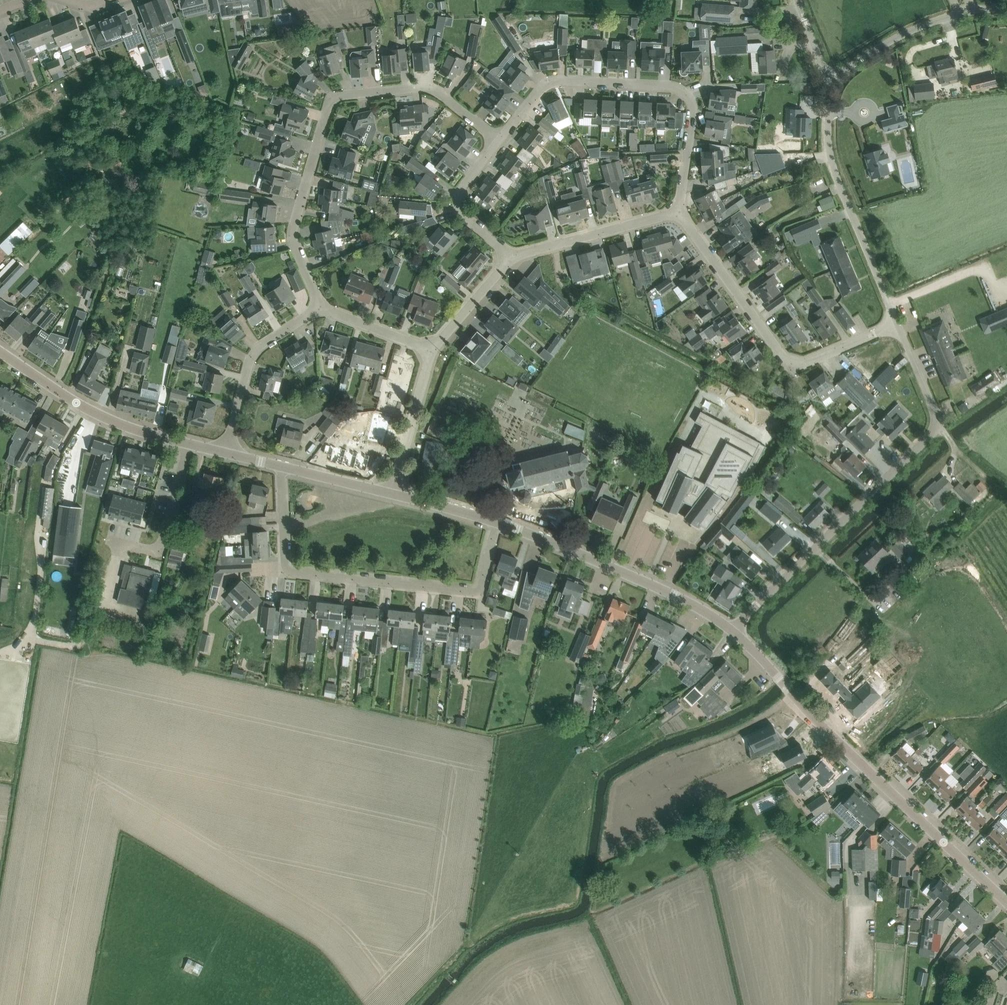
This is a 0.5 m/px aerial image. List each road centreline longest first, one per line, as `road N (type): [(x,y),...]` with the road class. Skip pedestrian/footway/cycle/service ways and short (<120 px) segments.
road 1 (residential): [(730,632),(934,429),(896,324)]
road 2 (residential): [(323,306),(295,222),(335,97),(426,88),(499,136)]
road 3 (tertiary): [(1006,905),(730,632)]
road 4 (residential): [(495,522),(471,591),(296,574),(283,561),(282,466)]
road 5 (residential): [(679,210),(694,124),(684,91),(550,81),(499,136)]
road 6 (residential): [(896,324),(804,363),(787,358),(679,210)]
road 7 (tertiary): [(730,632),(686,600),(495,522)]
road 8 (residential): [(896,324),(830,159),(828,81)]
road 9 (tertiary): [(187,445),(110,422),(0,351)]
road 10 (unclassified): [(828,81),(931,21),(1006,8)]
road 11 (residential): [(225,453),(257,349),(323,306)]
road 12 (residential): [(517,257),(679,210)]
road 13 (residential): [(517,257),(464,215),(458,193),(499,136)]
road 14 (residential): [(111,541),(151,552),(162,547),(187,445)]
road 15 (residential): [(392,495),(432,351)]
road 16 (residential): [(432,351),(517,257)]

